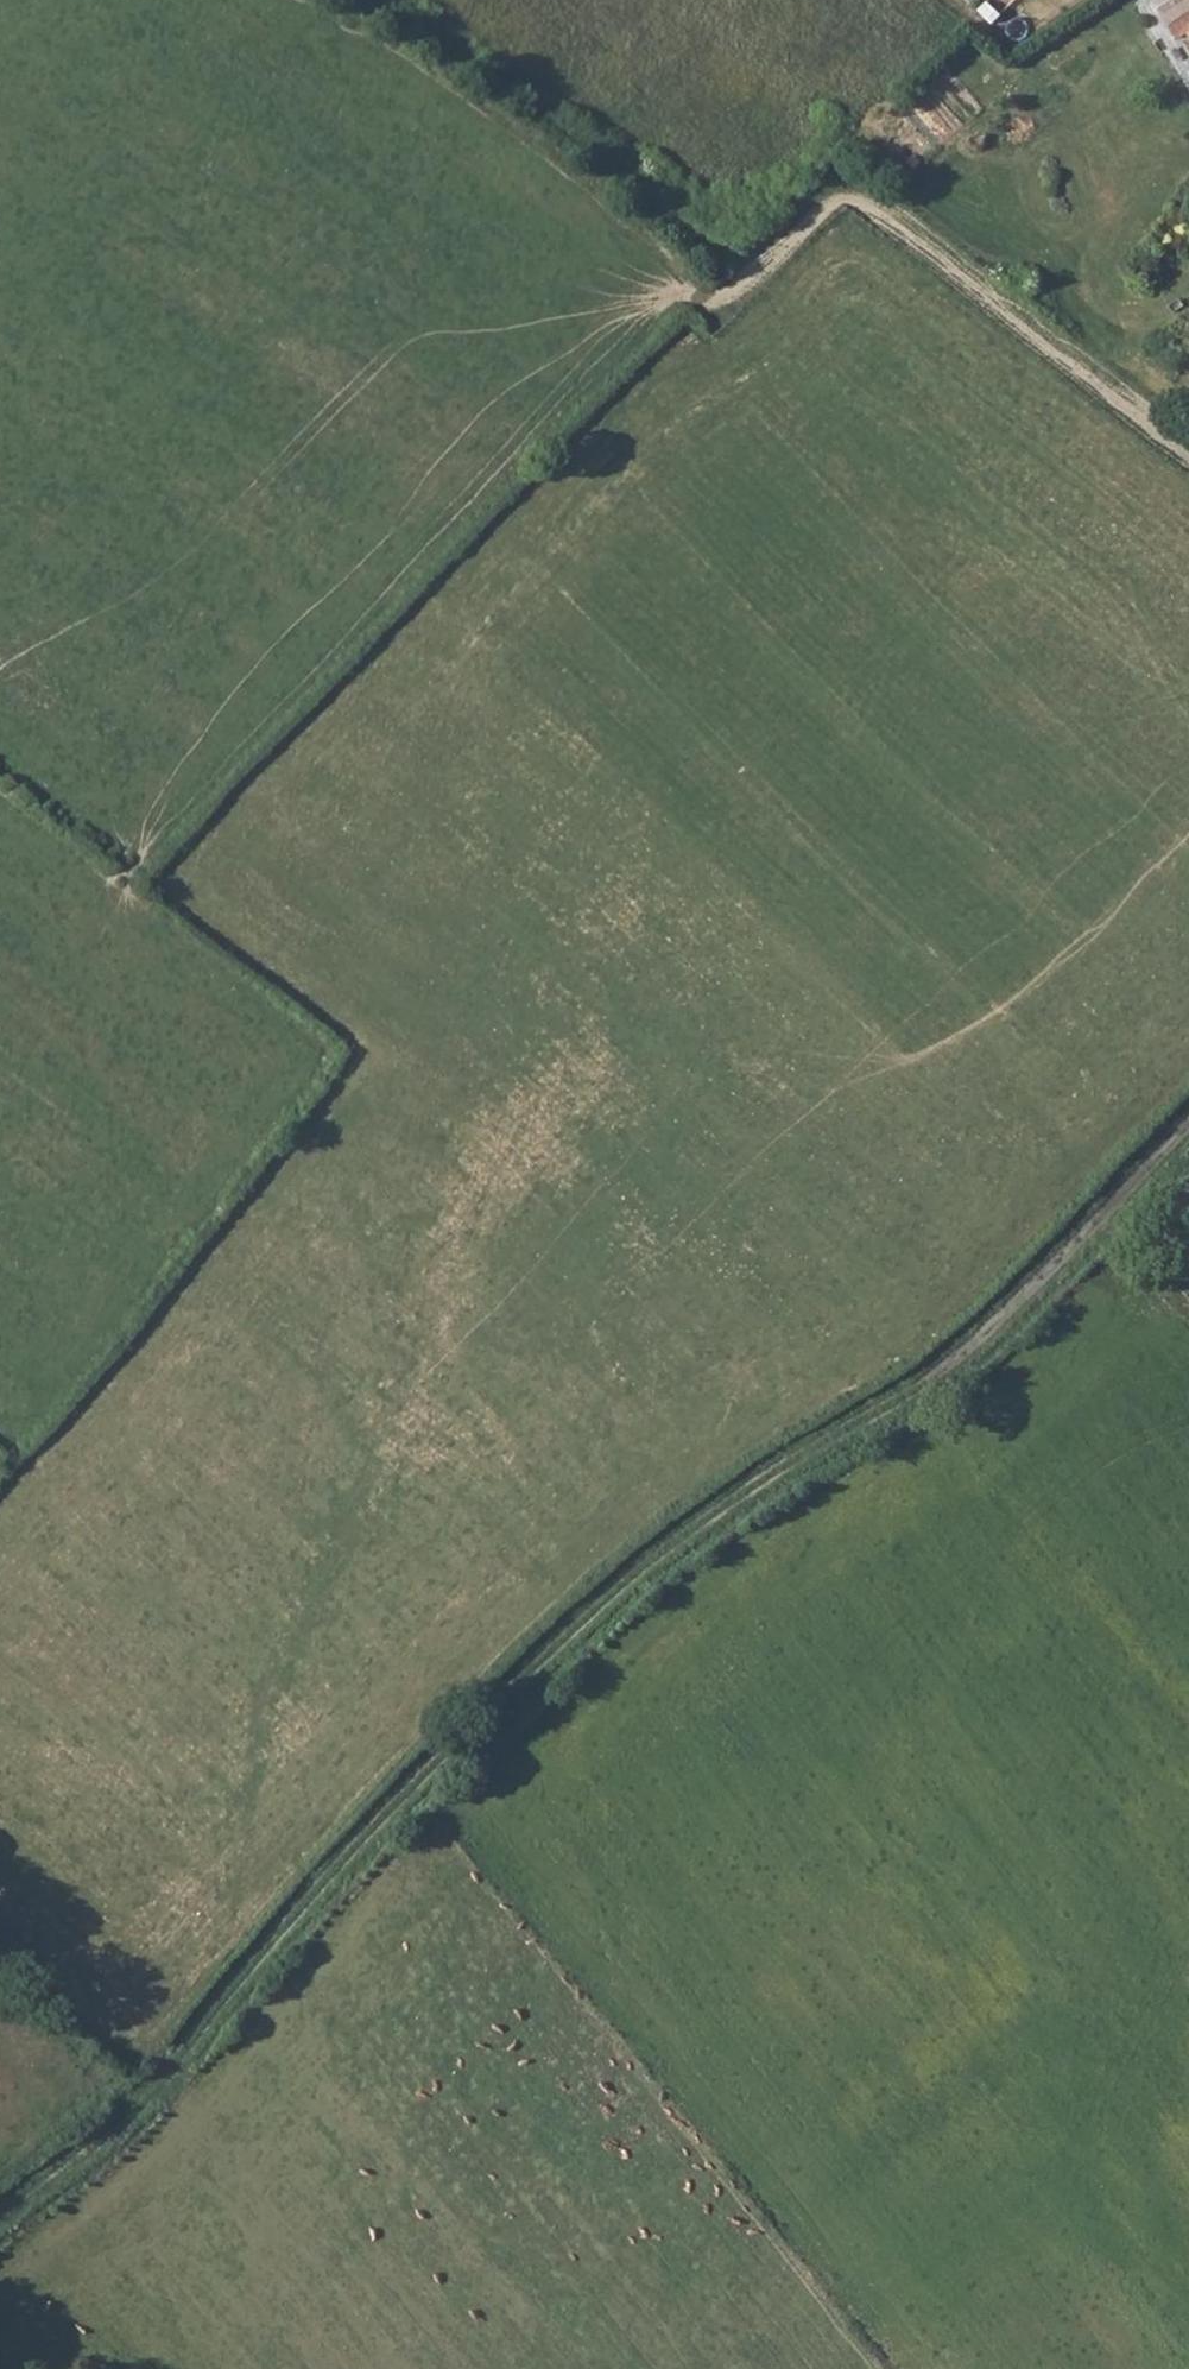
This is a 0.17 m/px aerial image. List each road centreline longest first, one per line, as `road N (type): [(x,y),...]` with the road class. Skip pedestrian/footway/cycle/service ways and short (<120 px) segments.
road 1 (track): [(0,2218),(156,2092),(344,1852),(512,1690),(685,1538),(908,1389)]
road 2 (unclassified): [(908,1389),(969,1350),(1188,1128)]

